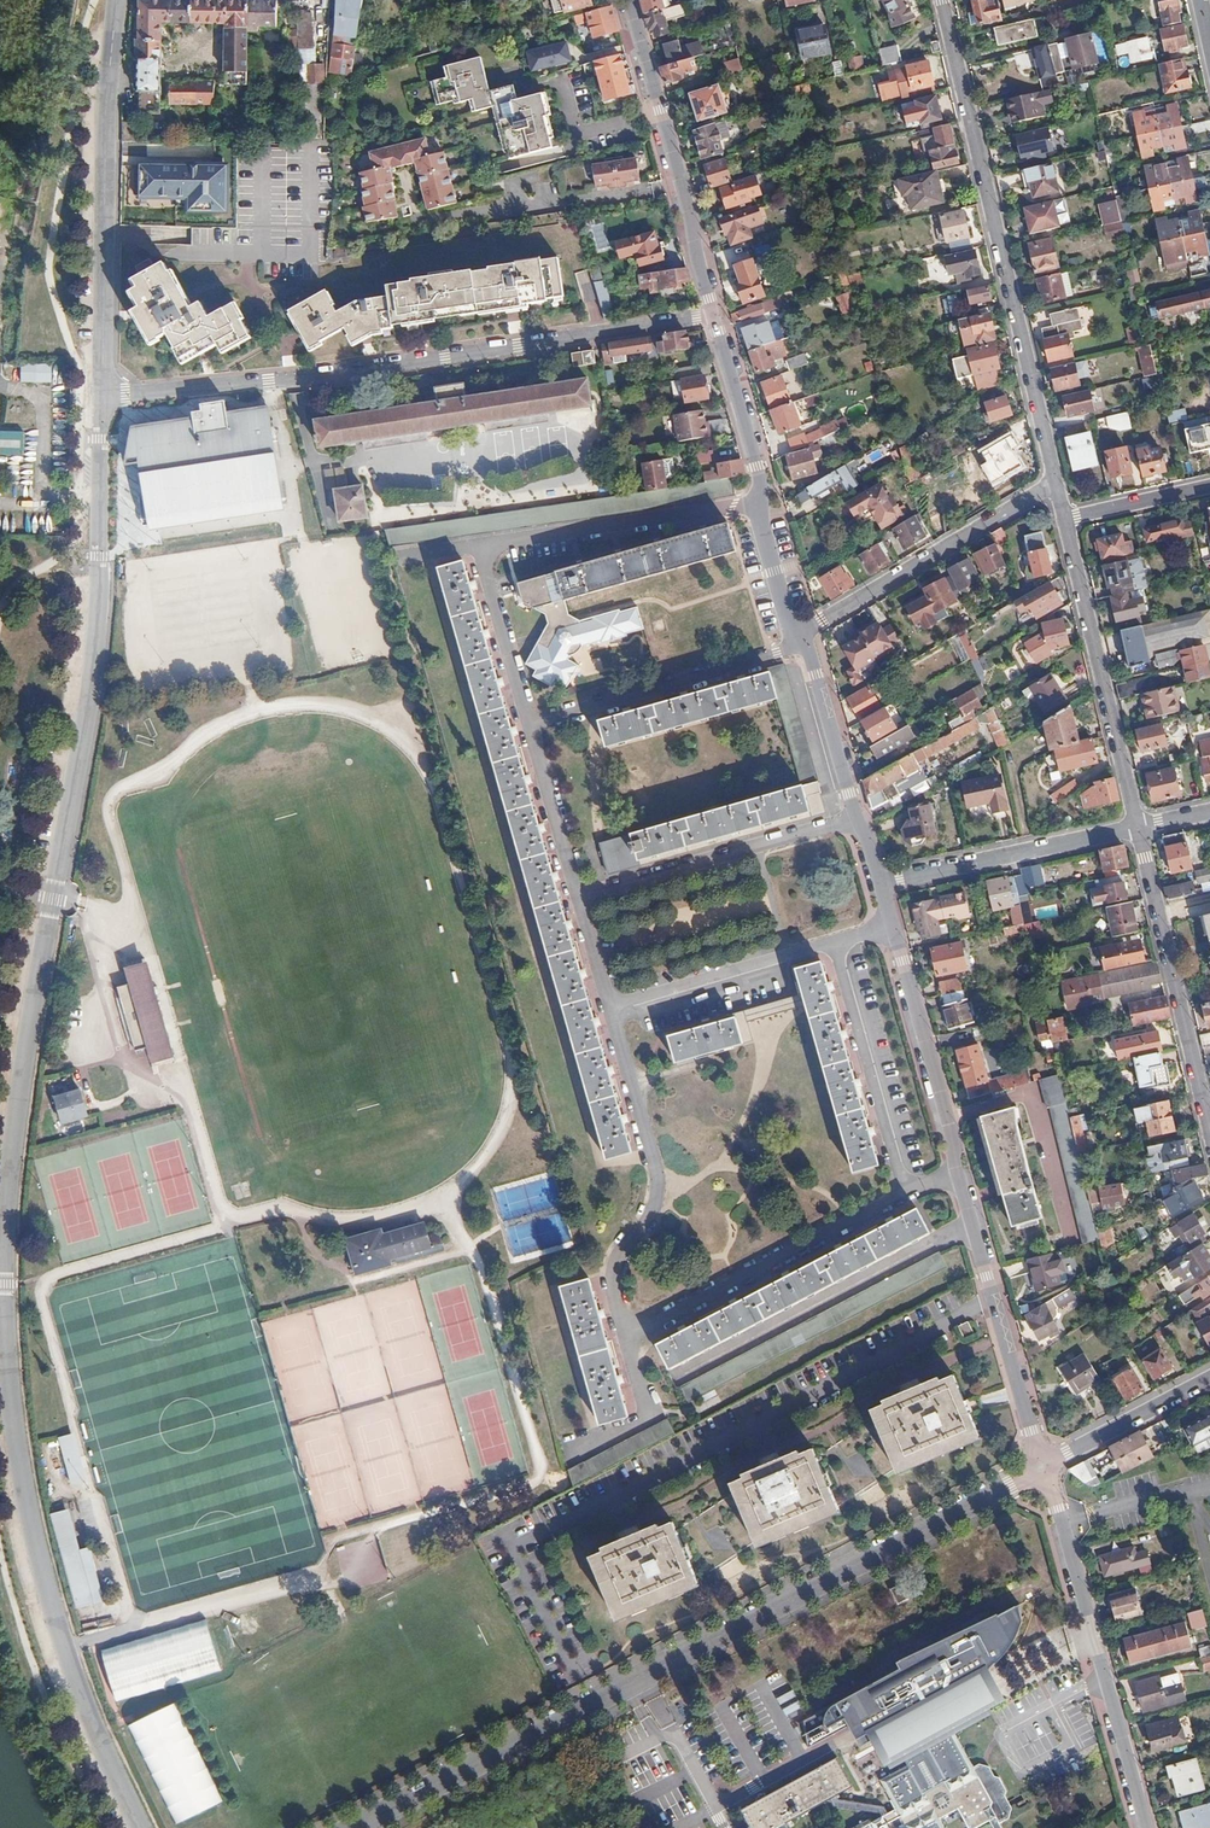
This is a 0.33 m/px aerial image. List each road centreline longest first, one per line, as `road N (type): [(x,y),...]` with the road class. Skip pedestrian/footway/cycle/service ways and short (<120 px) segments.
road 1 (residential): [(140,1827),(75,1681),(32,1524),(4,1285),(15,1136),(90,700),(101,396)]
road 2 (residential): [(1029,1473),(359,1827)]
road 3 (residential): [(101,396),(292,379),(716,318)]
road 4 (residential): [(881,886),(1038,1452)]
road 5 (residential): [(944,0),(1056,481)]
road 6 (residential): [(101,396),(118,0)]
road 7 (residential): [(1048,1479),(1148,1827)]
road 8 (residential): [(628,0),(716,318)]
road 9 (residential): [(716,318),(800,634)]
road 10 (residential): [(1065,521),(1137,827)]
road 11 (residential): [(1137,827),(1209,1132)]
road 12 (residential): [(800,634),(1056,481)]
road 13 (residential): [(800,634),(881,886)]
road 14 (residential): [(881,886),(1137,827)]
road 15 (unclassified): [(1055,1459),(1209,1378)]
road 16 (residential): [(1065,521),(1209,488)]

